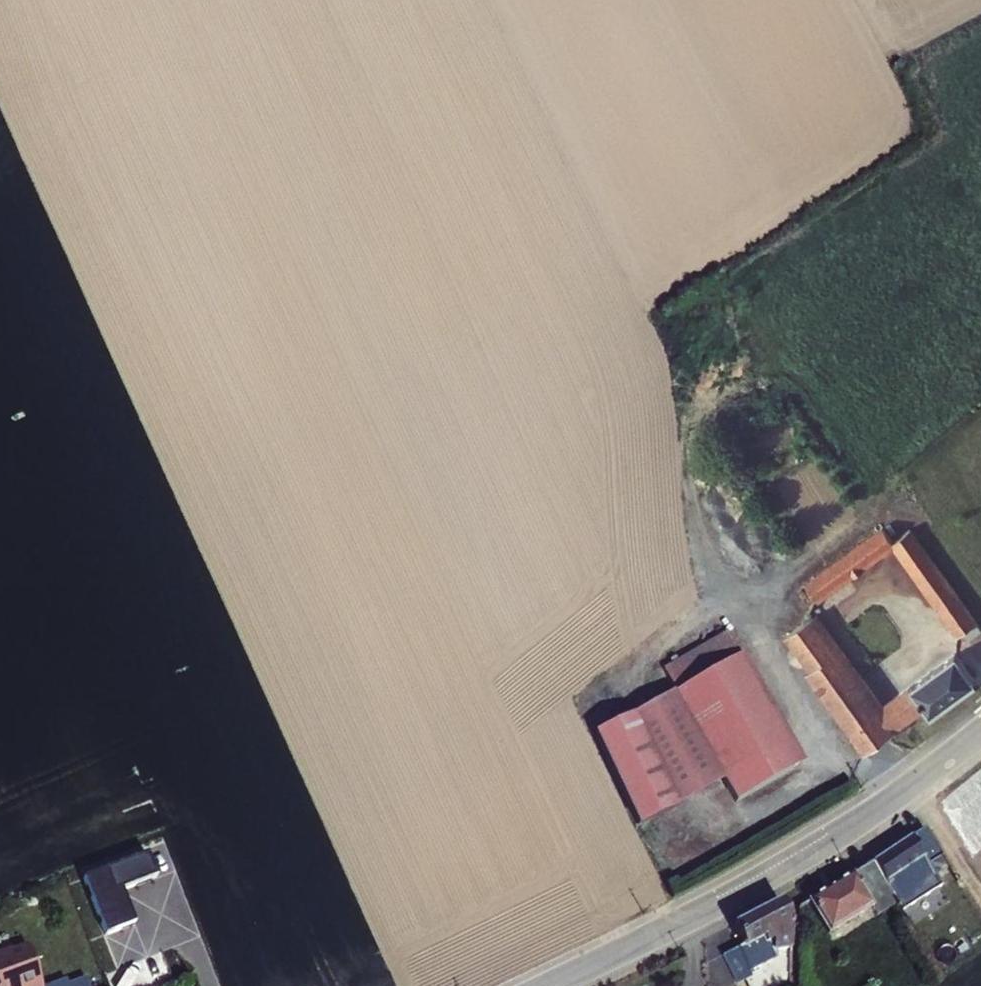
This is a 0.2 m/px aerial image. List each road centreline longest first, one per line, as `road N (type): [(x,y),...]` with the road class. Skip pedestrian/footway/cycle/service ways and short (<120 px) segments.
road 1 (tertiary): [(540,985),(789,863),(980,728)]

